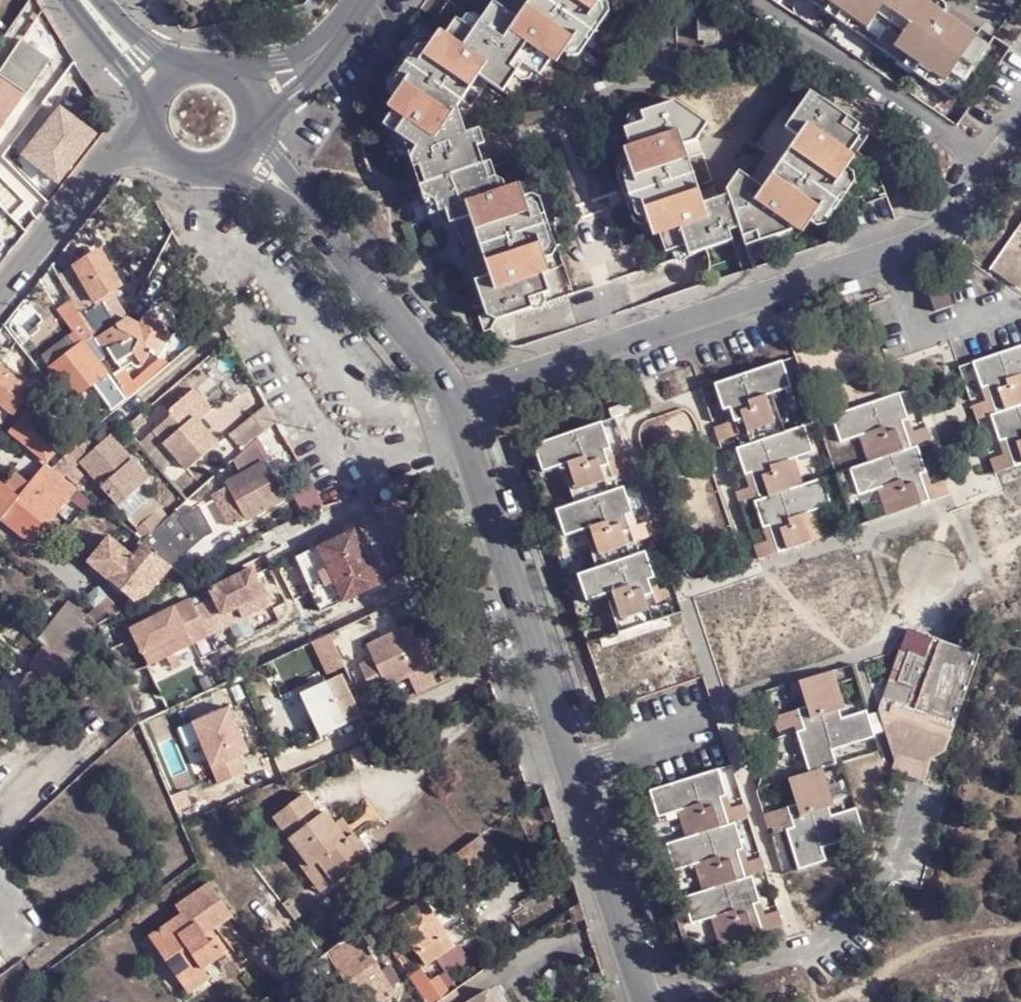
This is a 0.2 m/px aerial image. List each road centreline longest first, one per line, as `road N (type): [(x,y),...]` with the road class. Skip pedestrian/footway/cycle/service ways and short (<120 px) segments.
road 1 (residential): [(1020,115),(958,212),(895,255),(453,402)]
road 2 (unclassified): [(645,1001),(453,402)]
road 3 (unclassified): [(453,402),(413,336),(307,207)]
road 4 (residential): [(88,181),(0,293)]
road 5 (residential): [(63,0),(153,99)]
road 6 (residential): [(199,66),(152,50),(99,0)]

